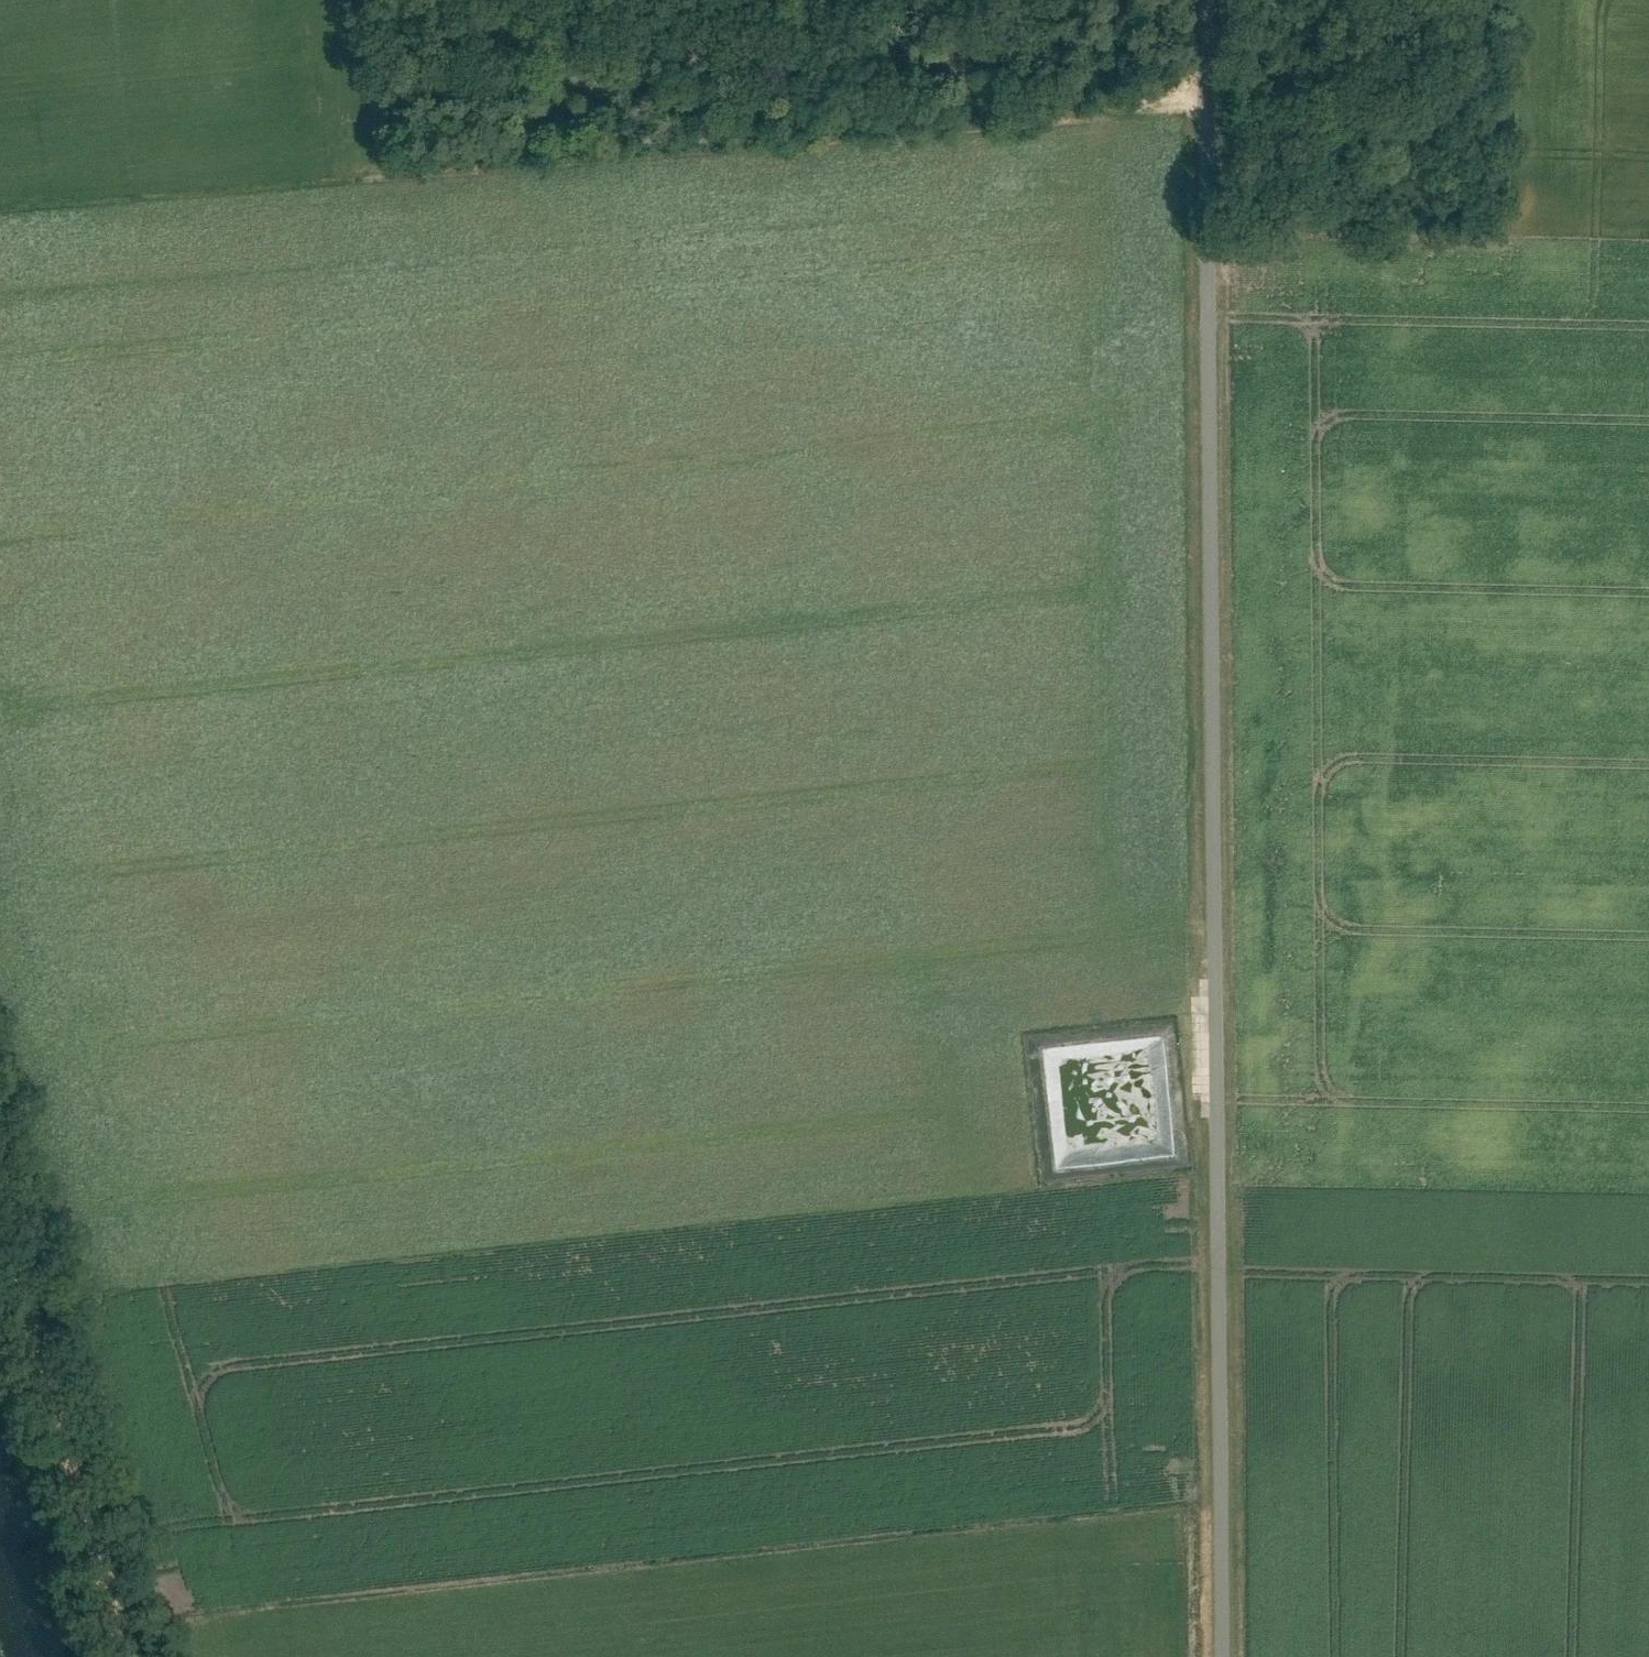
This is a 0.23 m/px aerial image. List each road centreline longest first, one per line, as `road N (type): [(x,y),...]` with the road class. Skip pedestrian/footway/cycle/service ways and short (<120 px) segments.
road 1 (unclassified): [(1222,1656),(1205,0)]
road 2 (track): [(126,1656),(0,1209)]

